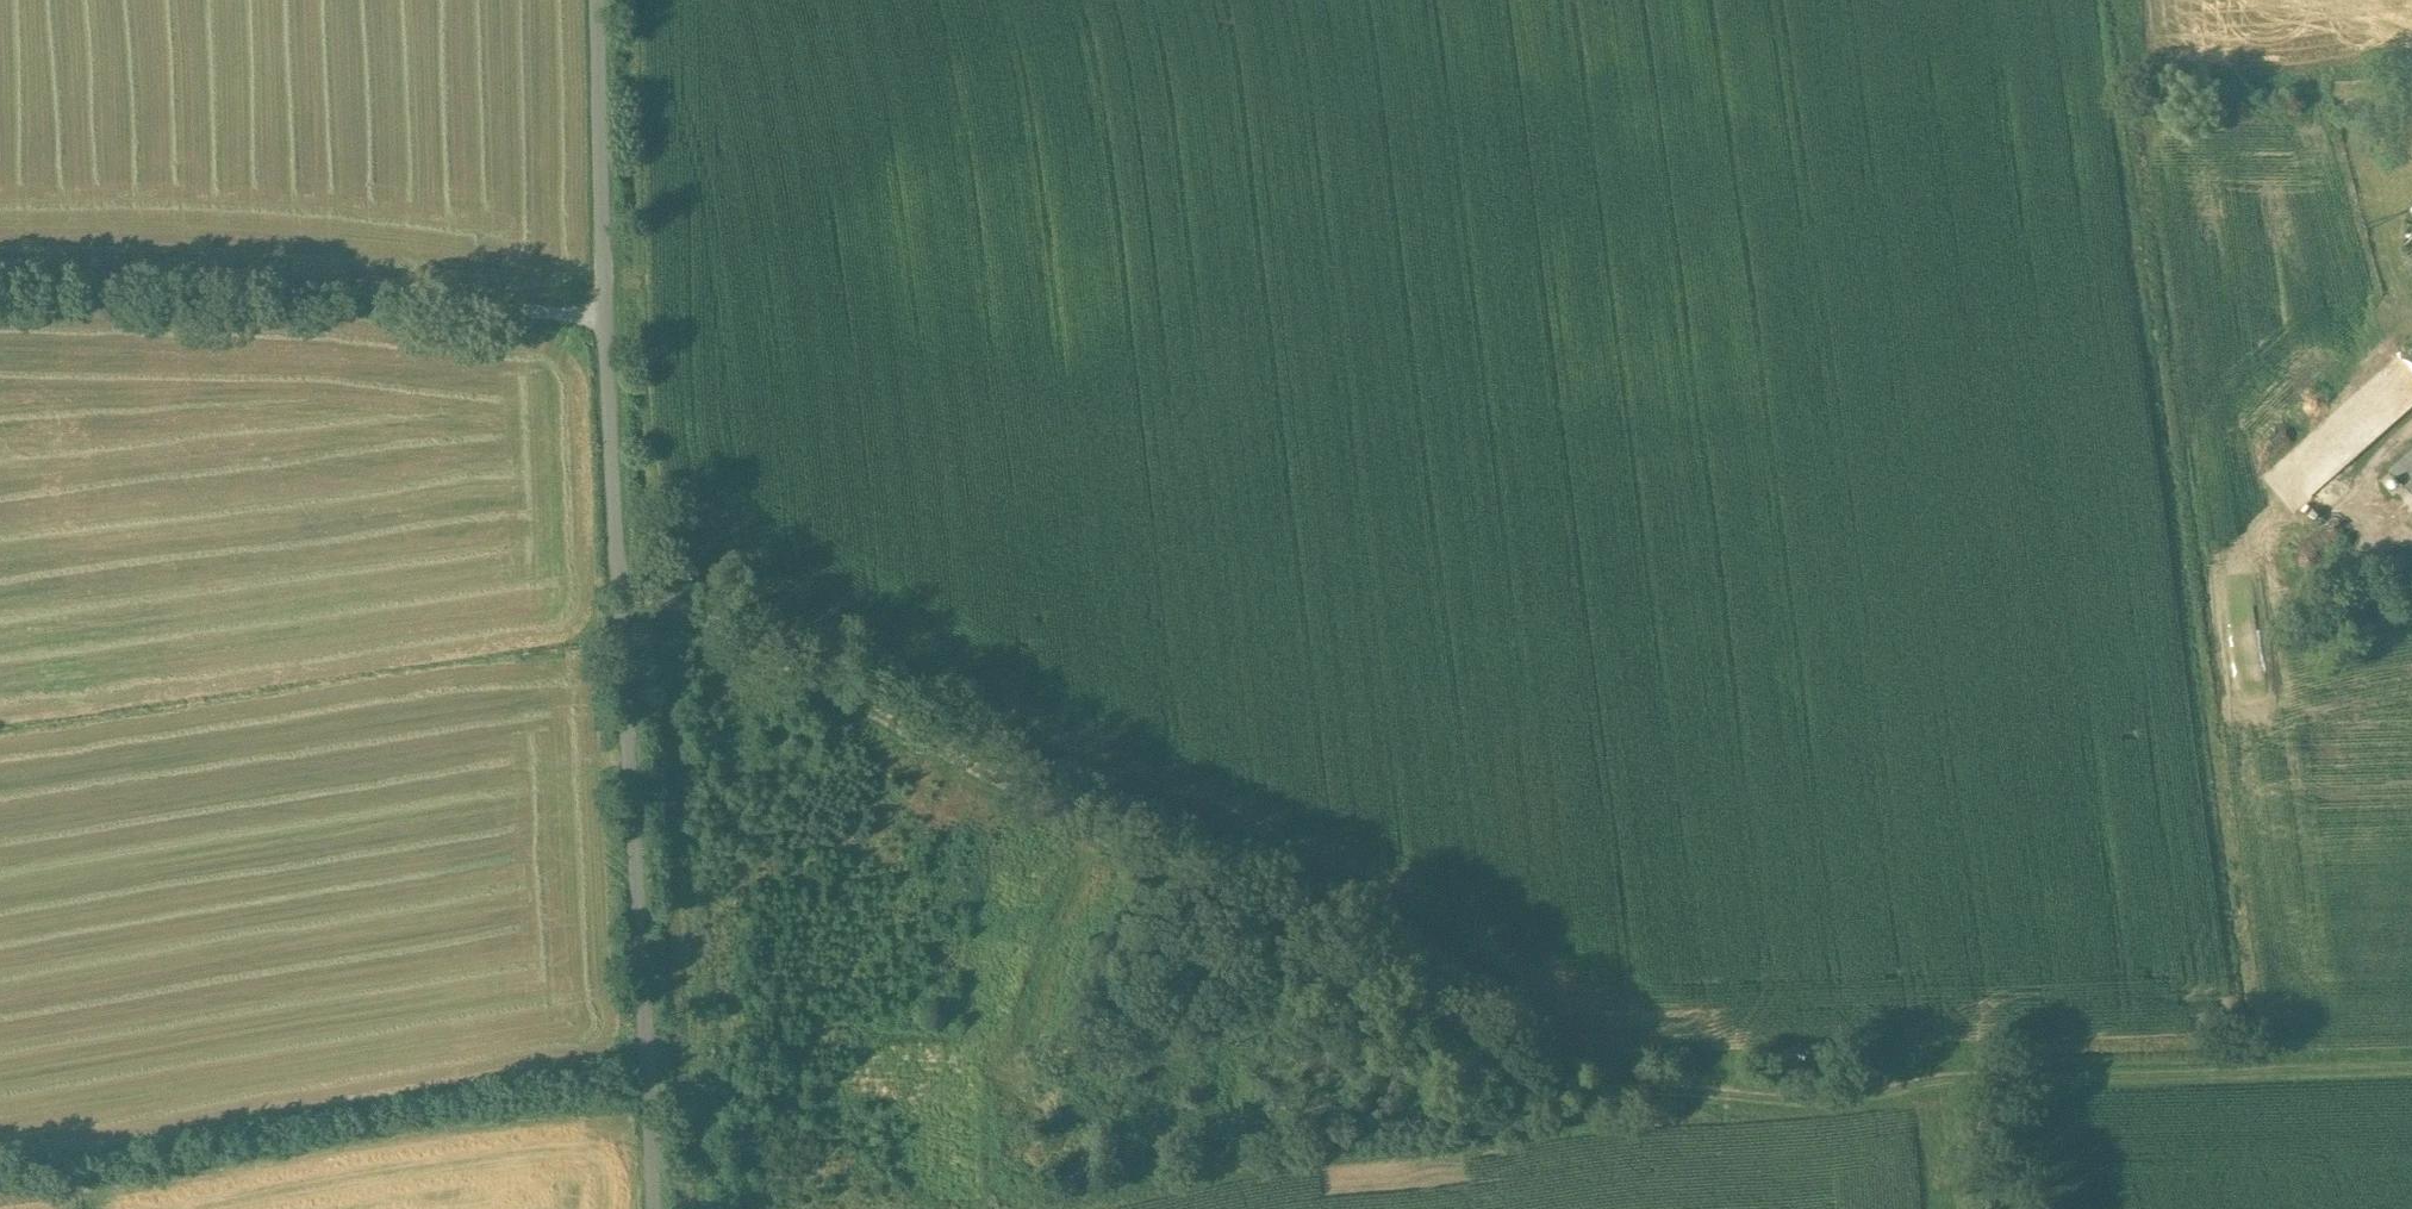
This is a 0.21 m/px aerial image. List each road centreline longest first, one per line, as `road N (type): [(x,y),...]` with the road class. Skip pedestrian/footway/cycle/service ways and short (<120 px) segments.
road 1 (residential): [(649,1208),(596,317),(590,0)]

